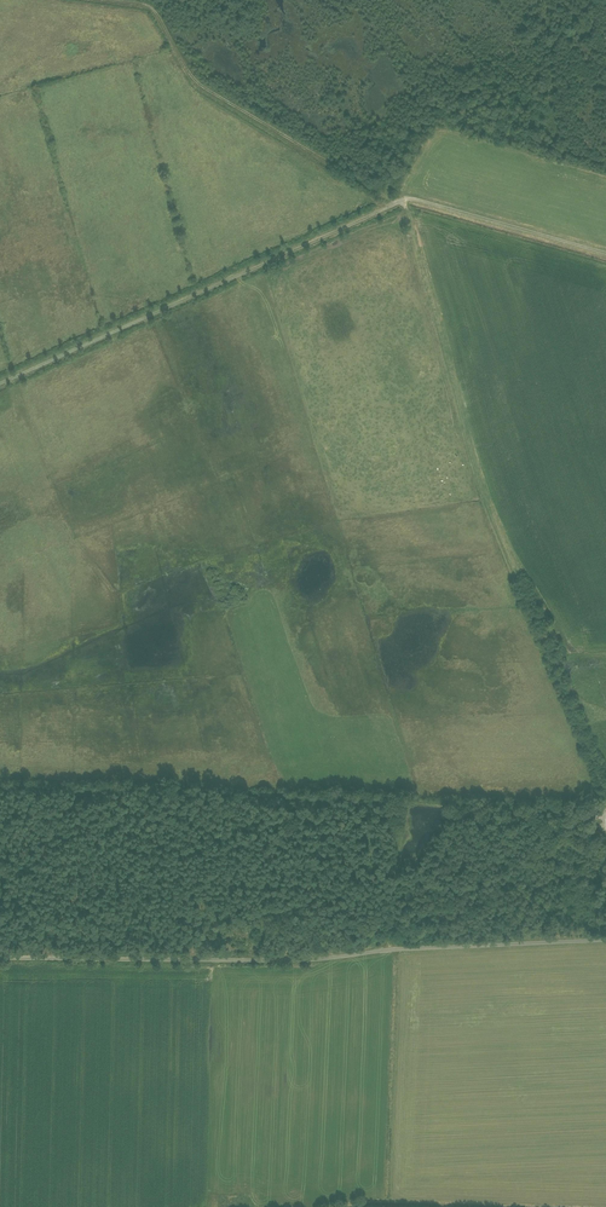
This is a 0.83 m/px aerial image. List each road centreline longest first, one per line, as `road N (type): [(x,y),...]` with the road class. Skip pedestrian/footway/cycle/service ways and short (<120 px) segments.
road 1 (track): [(104,0),(148,6),(204,85),(398,201),(487,499),(605,805)]
road 2 (unclassified): [(605,253),(403,199),(0,384)]
road 3 (residential): [(0,957),(311,961),(605,940)]
road 4 (track): [(0,781),(605,804)]

